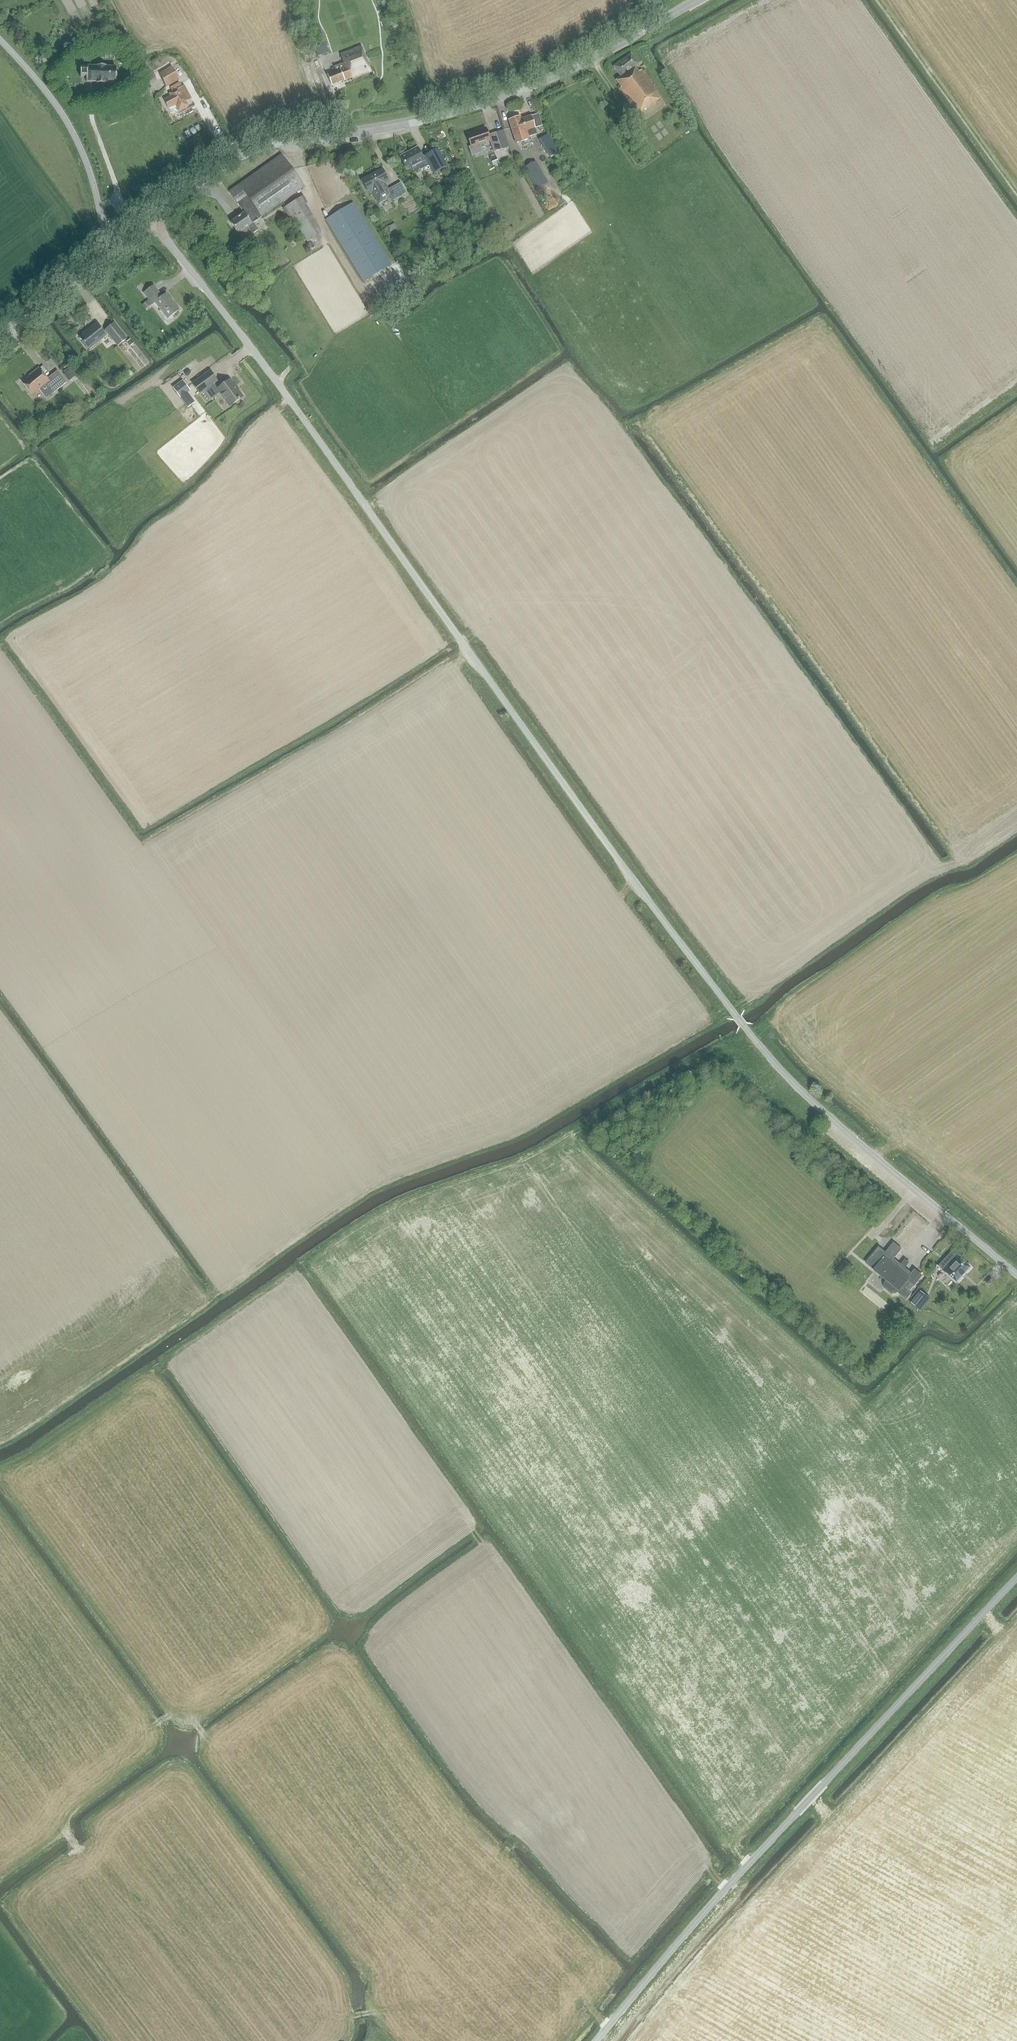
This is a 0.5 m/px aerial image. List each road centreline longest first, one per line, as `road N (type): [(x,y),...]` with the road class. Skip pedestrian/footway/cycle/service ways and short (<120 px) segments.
road 1 (tertiary): [(1016,1275),(832,1119),(743,1026),(154,223)]
road 2 (tertiary): [(596,2040),(714,1900),(1016,1579)]
road 3 (tertiary): [(154,223),(233,158),(275,141),(447,115),(540,83),(698,0)]
road 4 (unclassified): [(114,241),(75,137),(0,42)]
road 5 (tertiary): [(0,337),(114,241)]

